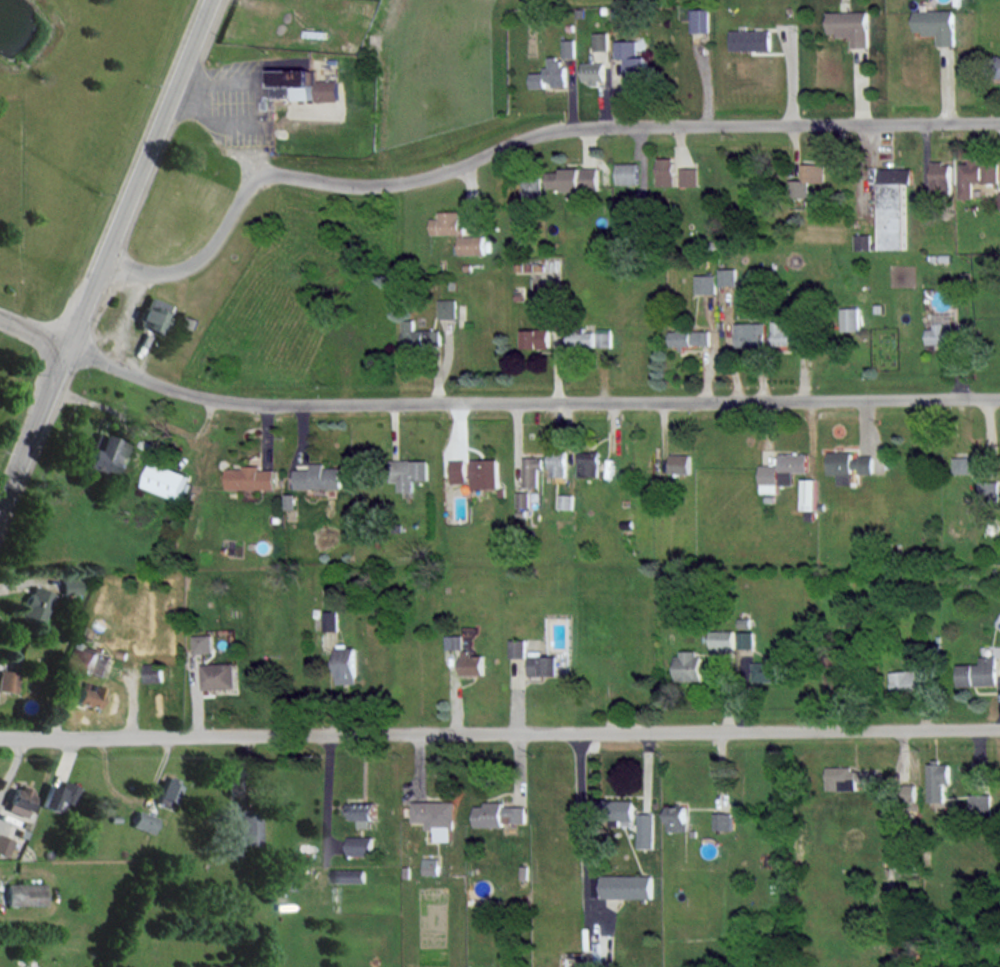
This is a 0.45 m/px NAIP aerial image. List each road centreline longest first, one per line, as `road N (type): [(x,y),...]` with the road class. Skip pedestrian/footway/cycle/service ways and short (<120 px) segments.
road 1 (residential): [(0,737),(999,727)]
road 2 (residential): [(68,344),(103,368),(224,400),(999,397)]
road 3 (residential): [(259,170),(371,186),(442,173),(544,131),(999,121)]
road 4 (secondary): [(0,510),(209,0)]
road 5 (residential): [(259,170),(207,253),(187,267),(154,273),(102,261)]
road 6 (residential): [(175,83),(259,170)]

